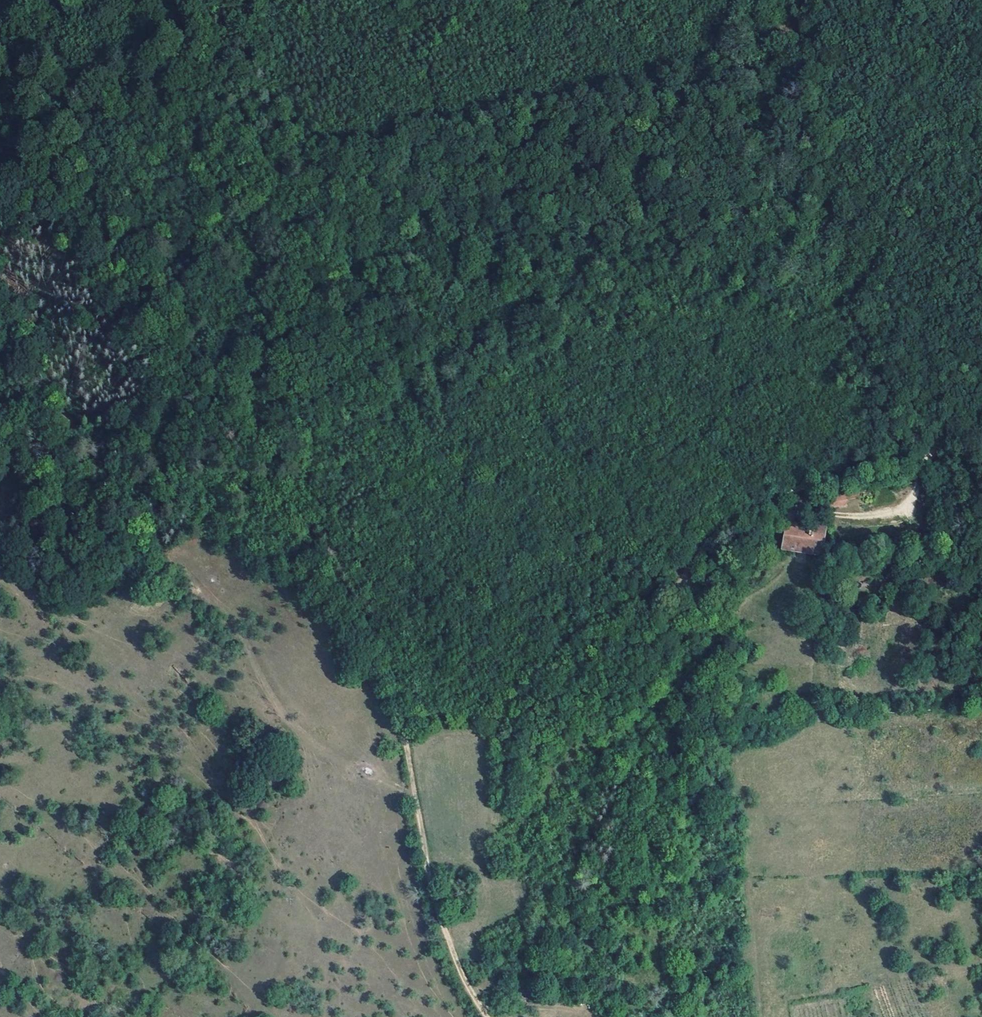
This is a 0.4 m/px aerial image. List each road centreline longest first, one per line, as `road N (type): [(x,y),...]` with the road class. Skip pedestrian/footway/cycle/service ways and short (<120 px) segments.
road 1 (track): [(488,1016),(442,926),(405,732),(373,626),(322,530),(274,286),(270,156),(244,0)]
road 2 (track): [(405,732),(499,692),(553,642),(643,598),(733,515),(769,496),(805,479),(915,462),(981,438)]

